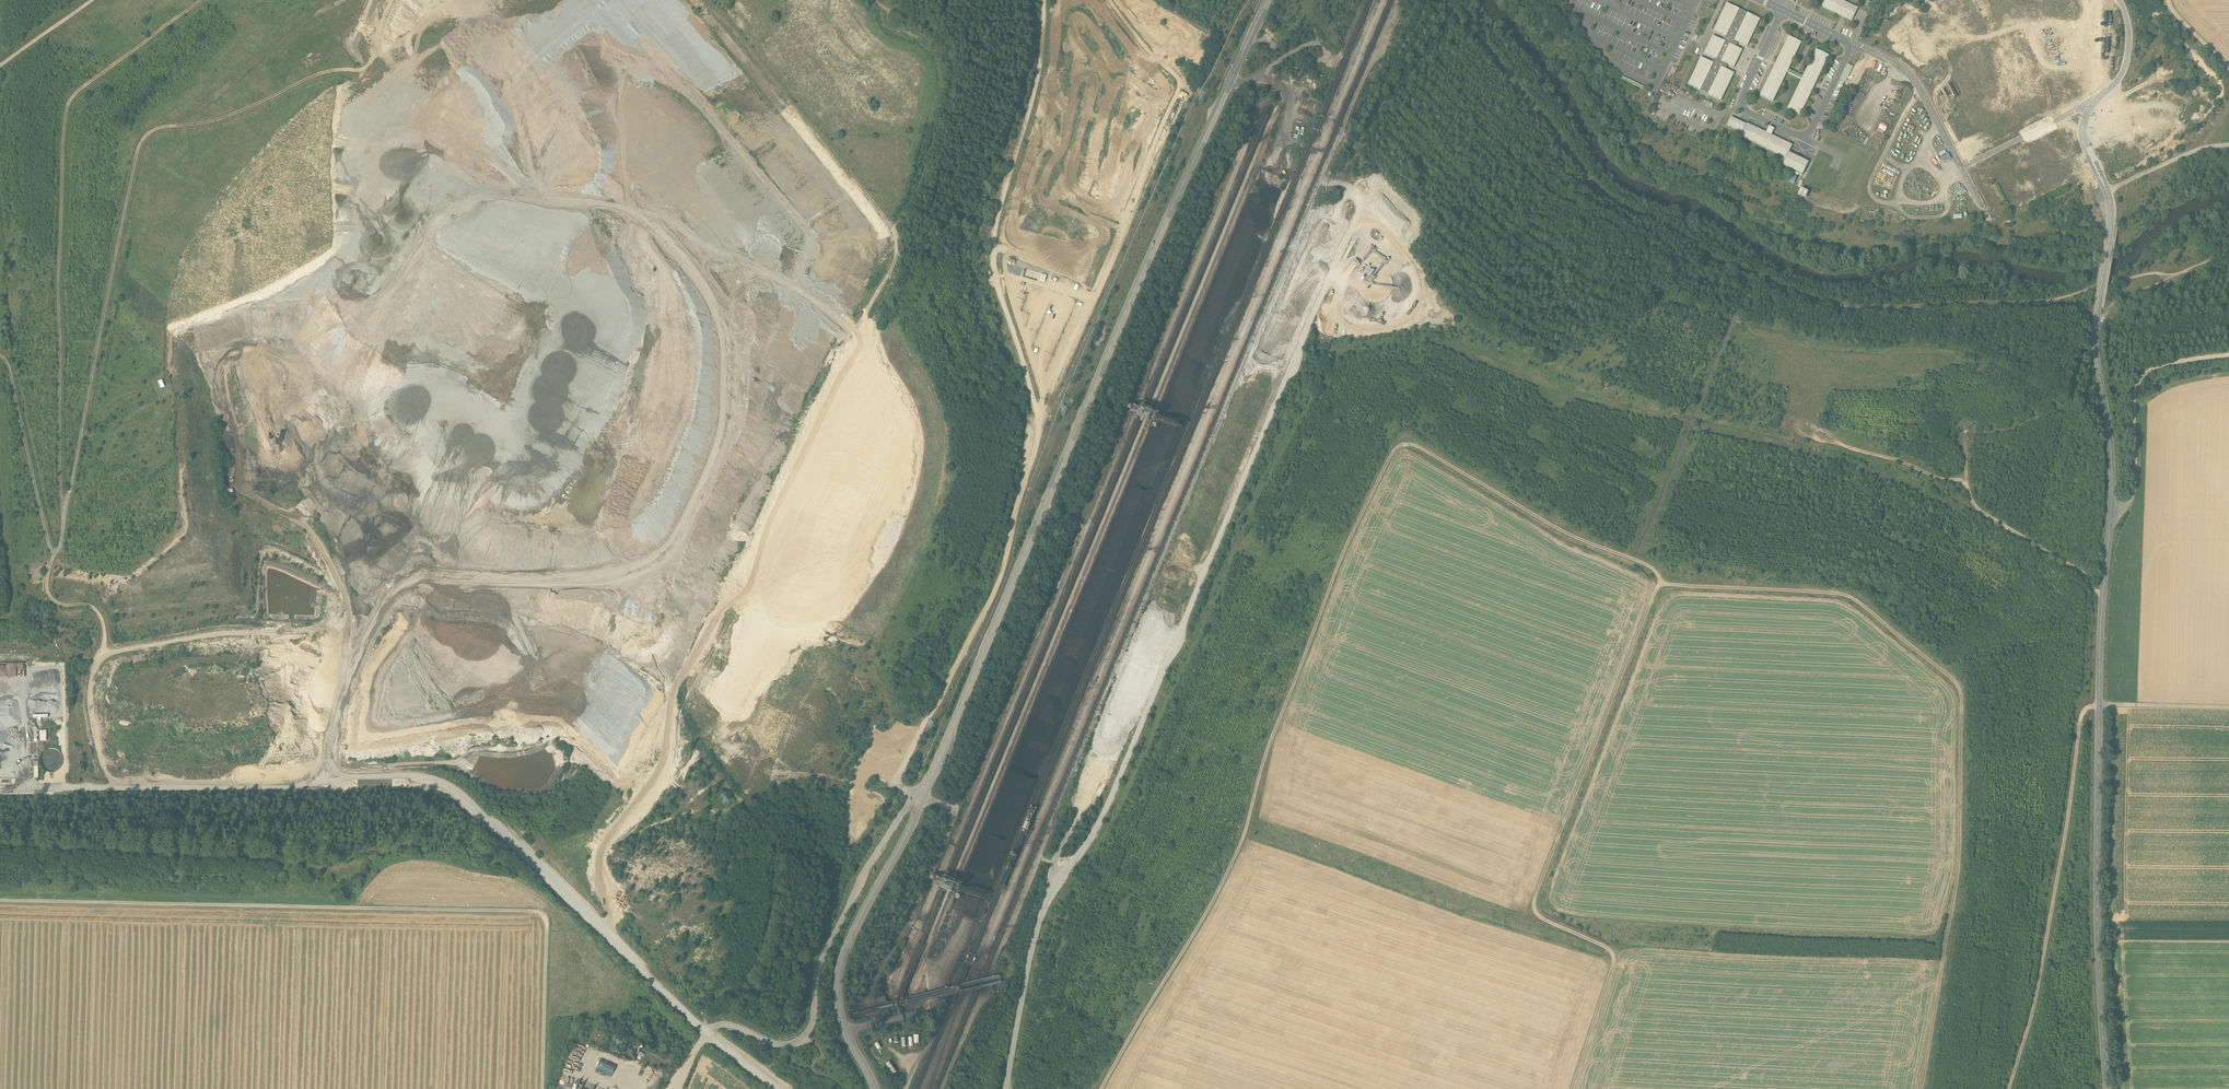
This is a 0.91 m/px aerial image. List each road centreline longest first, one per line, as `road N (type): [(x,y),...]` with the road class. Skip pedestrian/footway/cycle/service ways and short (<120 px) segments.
road 1 (track): [(1103,1088),(1234,864),(1345,554),(1391,459),(1406,450),(1658,584),(1533,908),(1542,924),(1612,963),(1572,1088)]
road 2 (track): [(1438,0),(1606,196),(1718,262),(1801,295),(1882,309),(2015,305),(2170,275)]
road 3 (track): [(1044,0),(1037,78),(998,217),(994,264),(1037,411),(1037,444),(998,587),(902,769),(901,788)]
road 4 (track): [(1658,589),(1845,605),(1959,698),(1958,892),(1924,1088)]
road 5 (track): [(541,1088),(546,927),(536,913),(0,901)]
road 6 (track): [(889,12),(927,35),(943,62),(927,158),(899,253),(724,591)]
road 7 (track): [(781,1088),(707,1033),(463,797),(420,778),(348,774)]
road 8 (track): [(134,174),(82,442),(56,526),(45,525),(0,356)]
road 9 (track): [(2228,709),(2099,705),(2082,713),(2042,971),(2011,1088)]
road 10 (track): [(1108,0),(1179,87),(1039,430)]
road 11 (track): [(678,1088),(711,1027),(734,1026),(784,1044),(809,1031),(824,958),(868,867),(913,800)]
road 12 (track): [(63,522),(67,117)]
road 13 (track): [(2228,356),(2147,376),(2136,400),(2136,486),(2128,505),(2111,509)]
road 14 (track): [(2103,592),(1981,517),(1970,501),(1965,452)]
road 15 (track): [(1968,492),(1841,448),(1813,429),(1806,431),(1810,440)]

